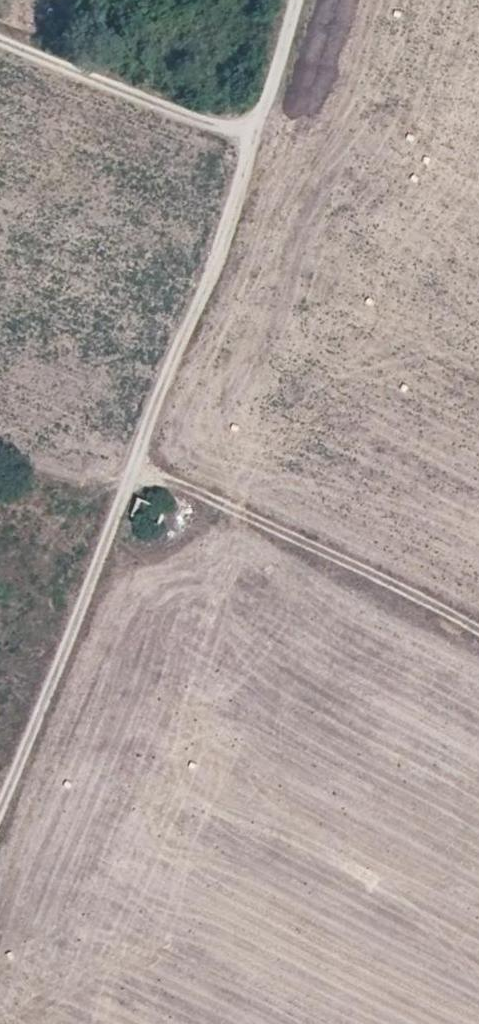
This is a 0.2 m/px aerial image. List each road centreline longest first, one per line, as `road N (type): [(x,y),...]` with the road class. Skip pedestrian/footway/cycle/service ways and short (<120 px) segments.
road 1 (track): [(0,797),(224,233),(293,0)]
road 2 (track): [(134,460),(478,632)]
road 3 (track): [(249,149),(0,42)]

